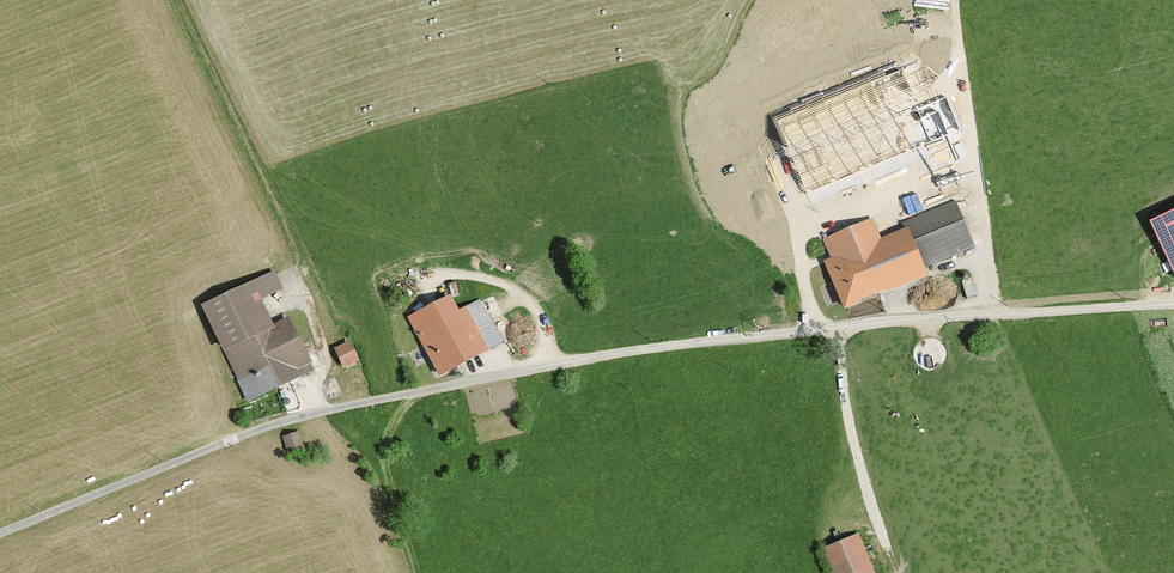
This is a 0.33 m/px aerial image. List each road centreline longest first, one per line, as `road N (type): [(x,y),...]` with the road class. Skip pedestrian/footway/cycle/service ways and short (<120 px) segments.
road 1 (residential): [(423,389),(840,326),(1173,305)]
road 2 (unclassified): [(423,389),(310,414),(0,532)]
road 3 (track): [(998,315),(956,0)]
road 4 (track): [(840,326),(850,423),(898,572)]
road 5 (track): [(418,572),(385,450),(397,419),(423,389)]

